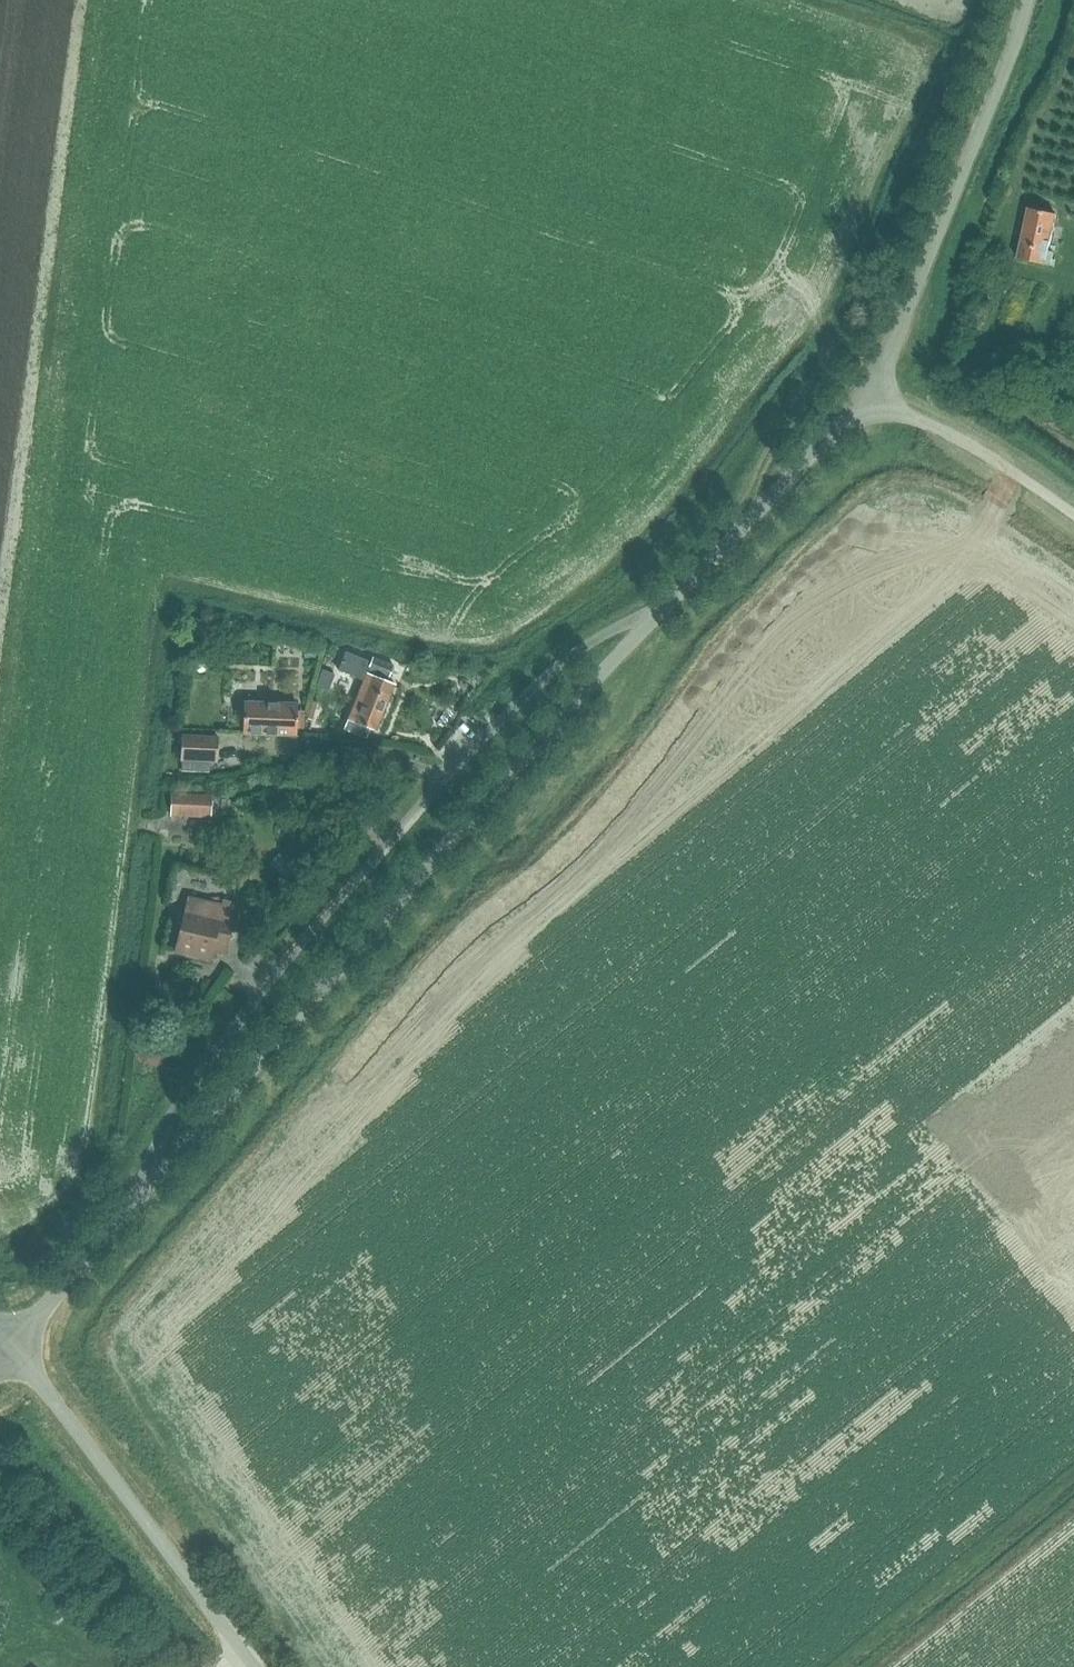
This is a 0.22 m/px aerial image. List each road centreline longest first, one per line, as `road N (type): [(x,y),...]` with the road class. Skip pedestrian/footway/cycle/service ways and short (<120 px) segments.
road 1 (residential): [(148,1188),(156,1139),(213,1054),(444,777),(551,670),(599,635),(659,609)]
road 2 (unclassified): [(148,1188),(659,609)]
road 3 (unclassified): [(878,398),(890,346),(1022,0)]
road 4 (unclassified): [(249,1666),(13,1351)]
road 5 (unclassified): [(659,609),(826,437),(878,398)]
road 6 (unclassified): [(878,398),(987,454),(1073,516)]
road 7 (unclassified): [(13,1351),(148,1188)]

